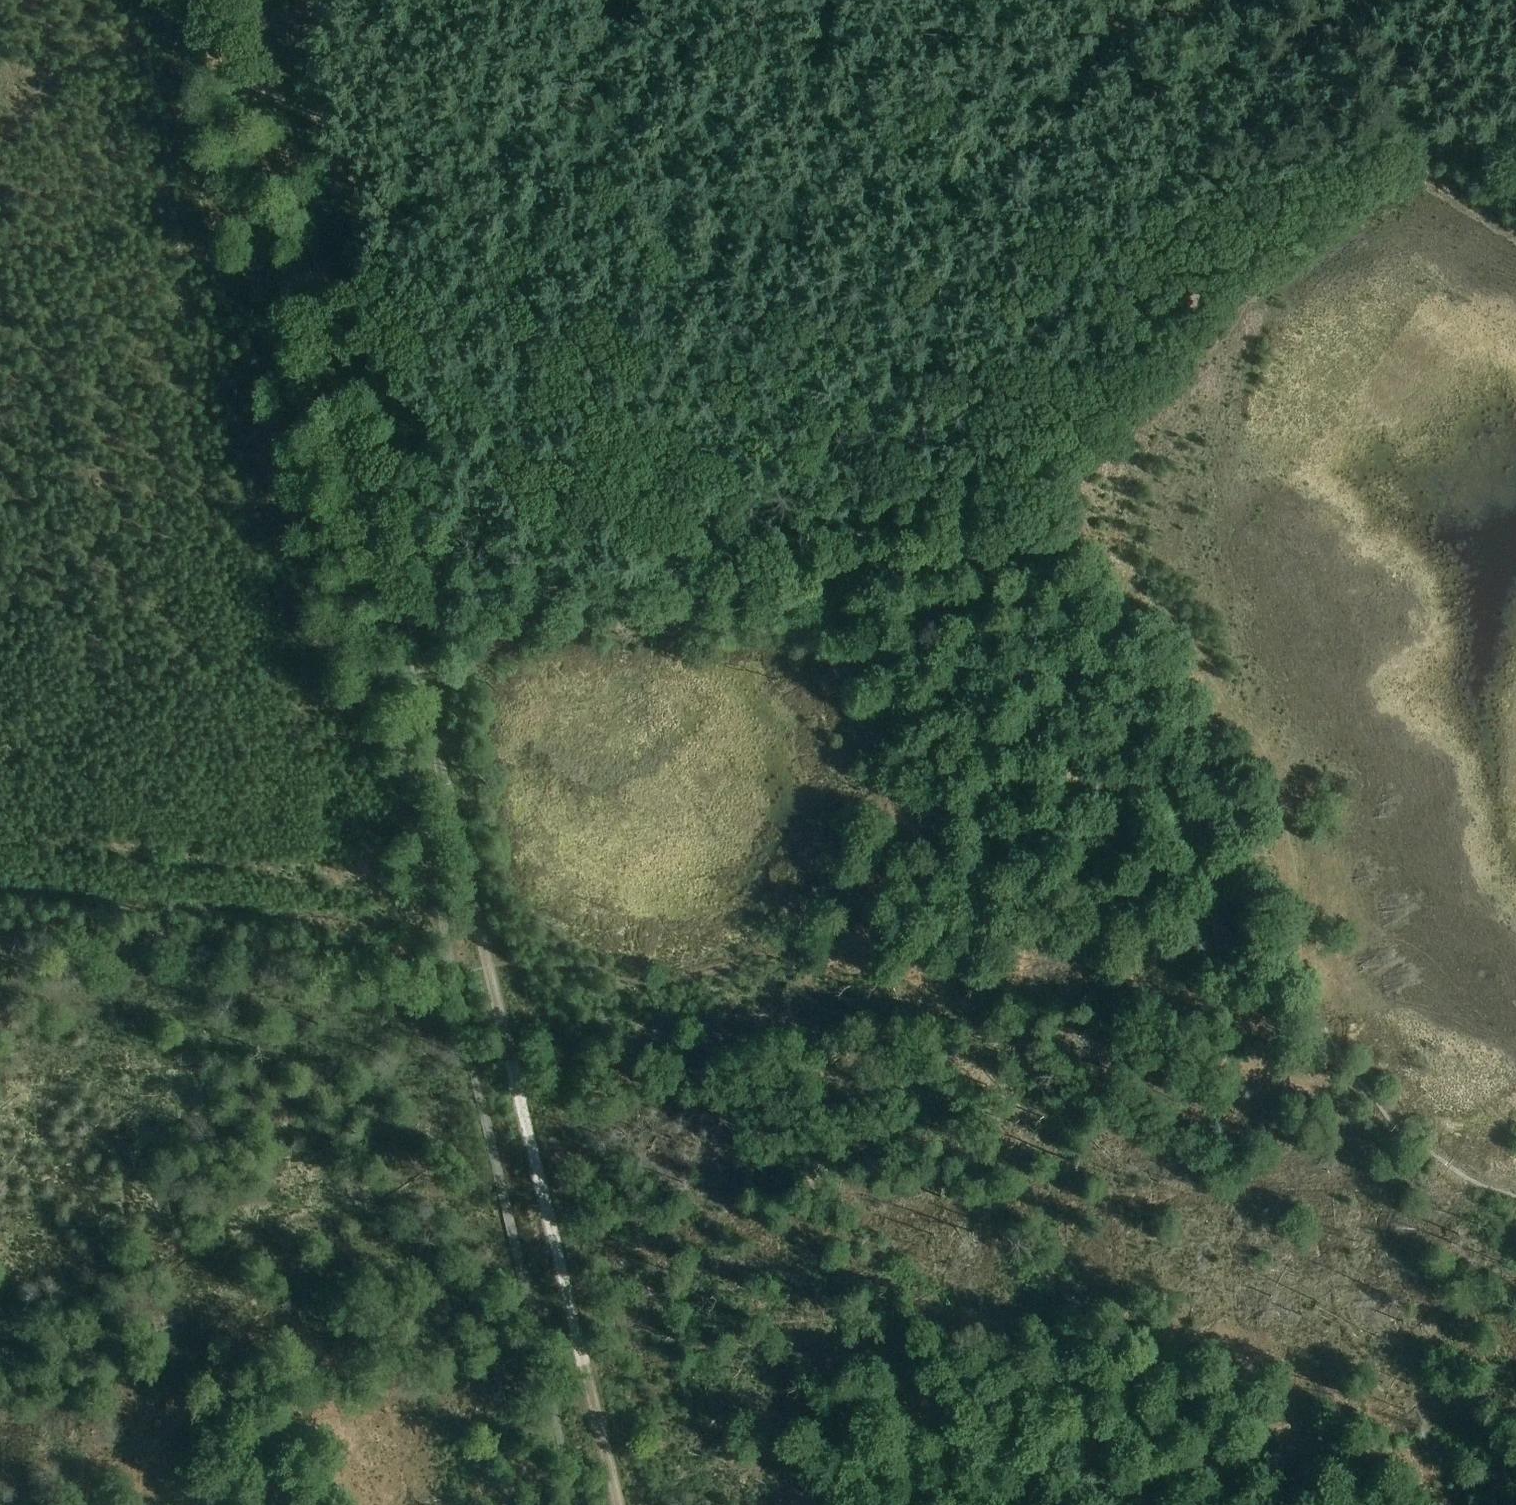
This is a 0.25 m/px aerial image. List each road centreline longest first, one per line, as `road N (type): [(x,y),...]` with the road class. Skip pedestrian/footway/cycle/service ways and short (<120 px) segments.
road 1 (track): [(619,1504),(258,0)]
road 2 (track): [(373,627),(1054,514)]

